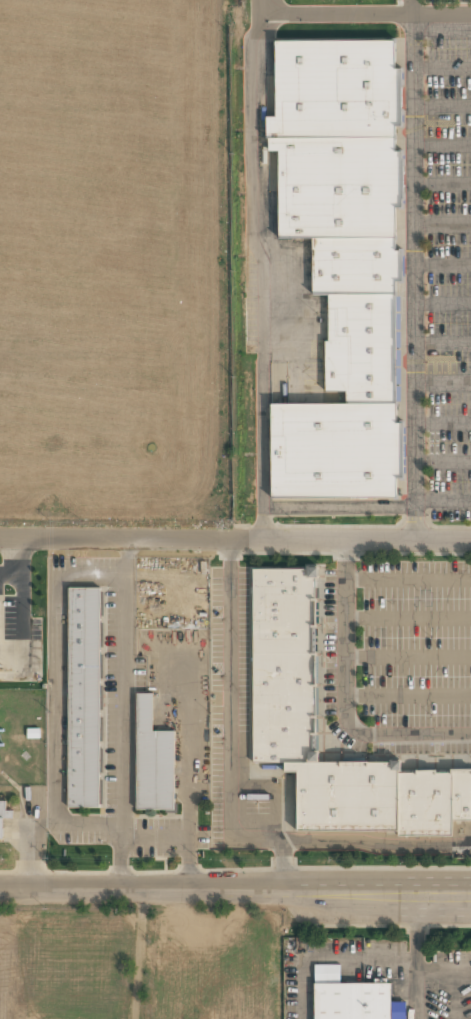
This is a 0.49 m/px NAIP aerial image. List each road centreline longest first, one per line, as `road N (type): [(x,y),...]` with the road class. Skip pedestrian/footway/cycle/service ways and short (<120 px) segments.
road 1 (residential): [(0,886),(262,885),(319,898),(470,897)]
road 2 (residential): [(0,537),(470,541)]

